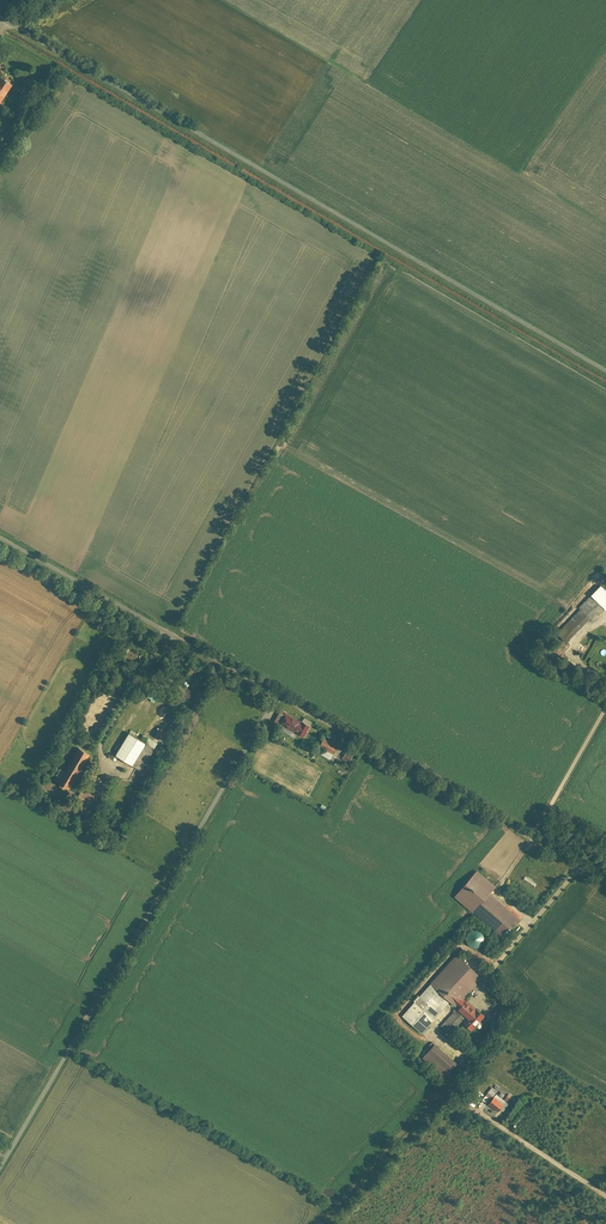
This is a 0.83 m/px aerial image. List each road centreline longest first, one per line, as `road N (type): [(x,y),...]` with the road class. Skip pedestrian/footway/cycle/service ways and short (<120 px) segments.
road 1 (track): [(0,16),(605,371)]
road 2 (unclassified): [(279,693),(0,1167)]
road 3 (unclassified): [(605,877),(279,693)]
road 4 (unclassified): [(279,693),(0,534)]
road 5 (track): [(498,963),(452,949),(398,1012),(420,1038),(441,1039),(463,1058),(441,1094),(486,1118)]
road 6 (track): [(441,1094),(328,1223)]

